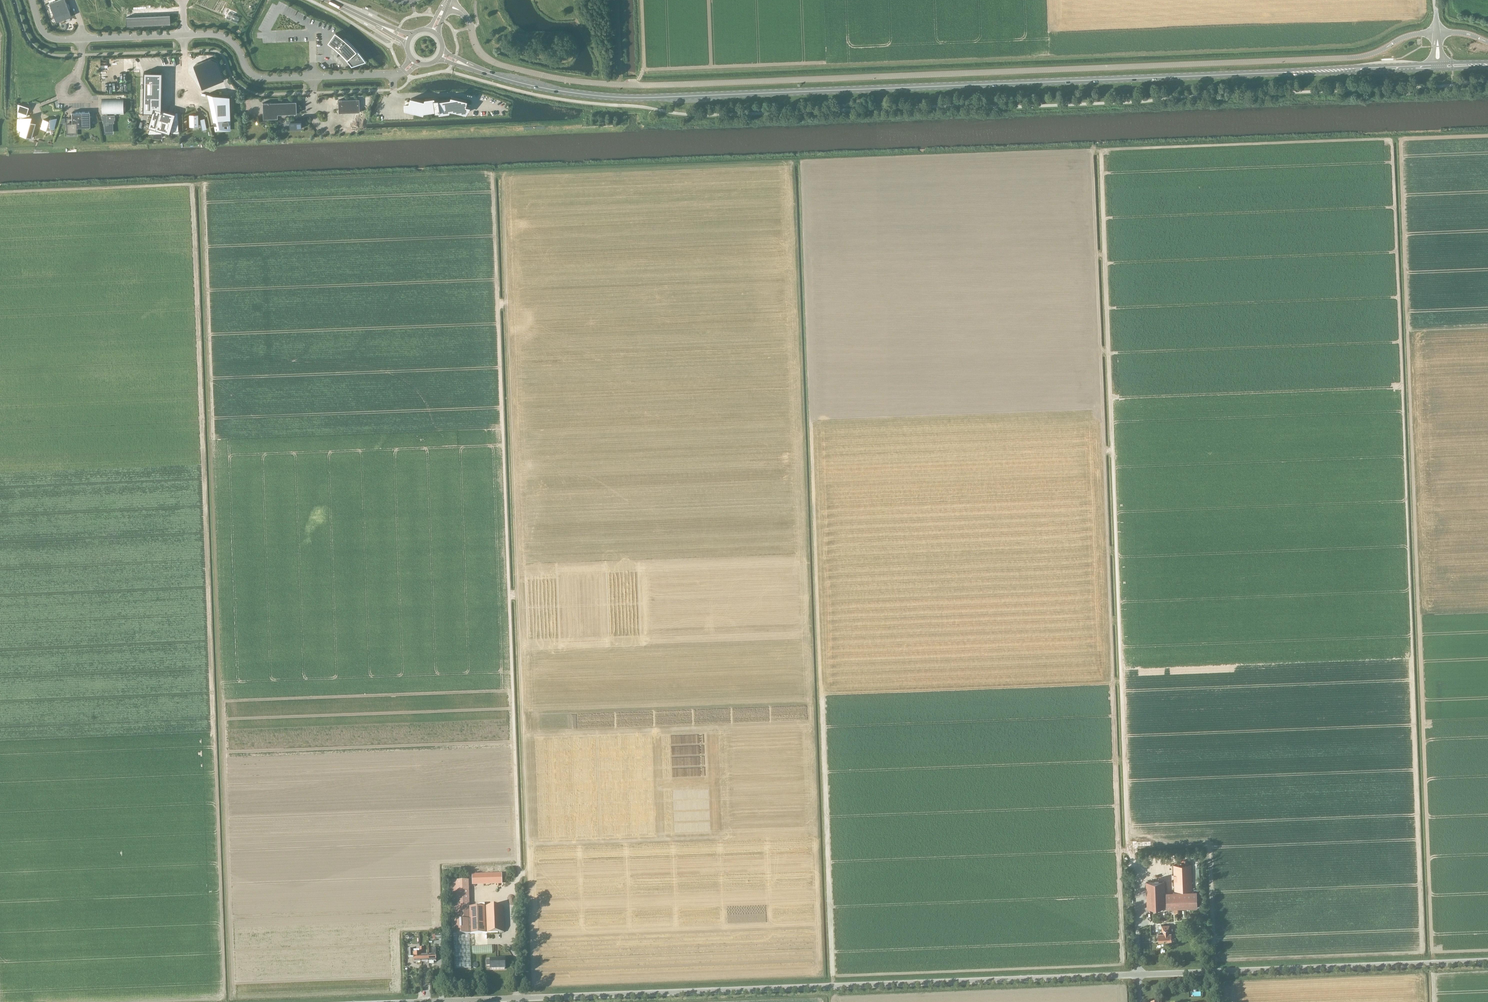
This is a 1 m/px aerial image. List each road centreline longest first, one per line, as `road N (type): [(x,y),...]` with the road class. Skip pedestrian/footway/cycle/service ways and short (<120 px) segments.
road 1 (unclassified): [(421,1001),(1487,961)]
road 2 (unclassified): [(1437,33),(1354,57),(641,85),(495,63),(479,51),(464,15),(446,4)]
road 3 (primary): [(1285,72),(630,98),(548,89),(472,68)]
road 4 (unclassified): [(396,73),(260,78),(231,42),(213,34),(56,39),(41,29),(32,0)]
road 5 (primary): [(1285,72),(1438,69)]
road 6 (primary): [(1431,63),(1285,72)]

